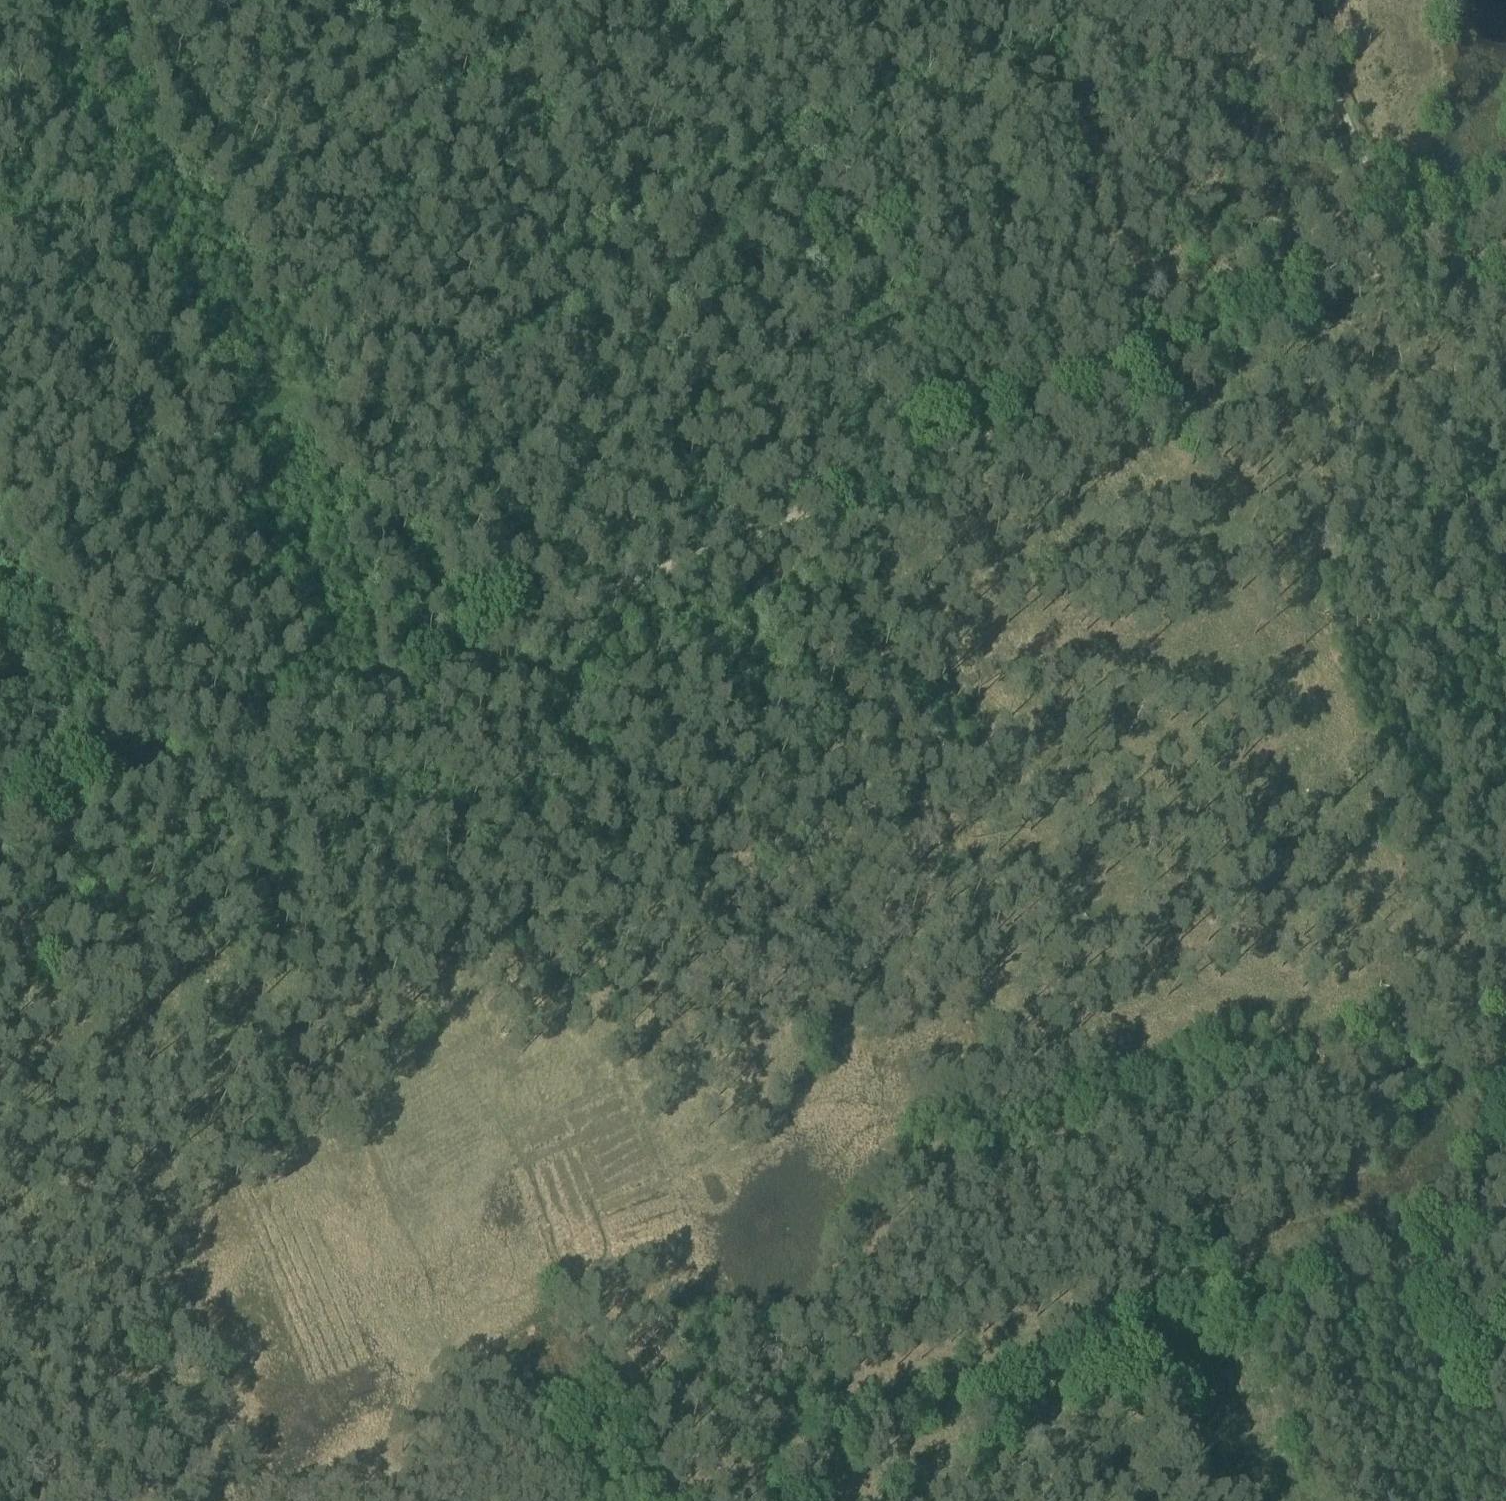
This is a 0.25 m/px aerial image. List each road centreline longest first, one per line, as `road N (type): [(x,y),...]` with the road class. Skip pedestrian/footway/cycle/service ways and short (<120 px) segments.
road 1 (track): [(0,844),(1408,259)]
road 2 (track): [(1302,0),(1408,259)]
road 3 (track): [(67,1500),(0,1336)]

